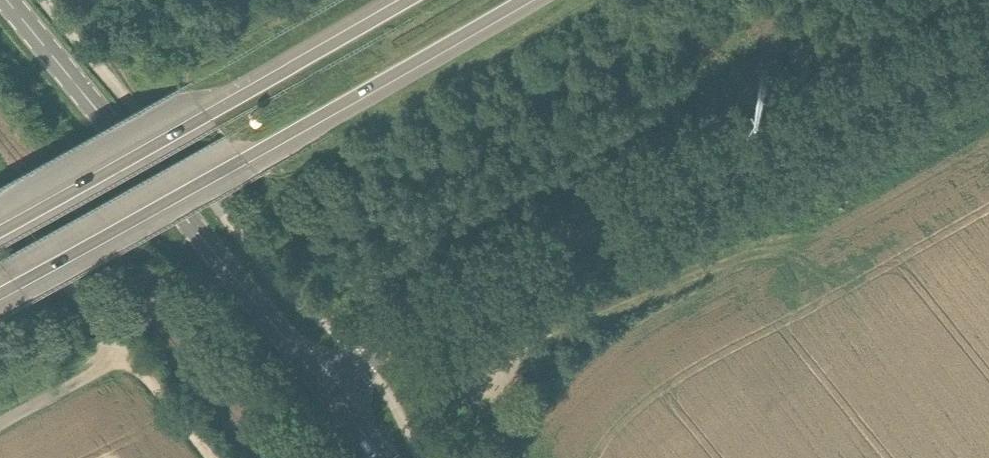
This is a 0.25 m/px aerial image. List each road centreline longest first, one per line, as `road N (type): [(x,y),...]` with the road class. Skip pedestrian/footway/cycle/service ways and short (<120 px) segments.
road 1 (unclassified): [(324,388),(656,197),(988,27)]
road 2 (primary): [(0,295),(518,0)]
road 3 (tertiary): [(324,388),(7,0)]
road 4 (primary): [(407,0),(0,233)]
road 5 (track): [(444,313),(472,347),(512,357),(736,260),(782,249)]
road 6 (track): [(0,198),(212,457)]
road 7 (track): [(126,353),(0,425)]

